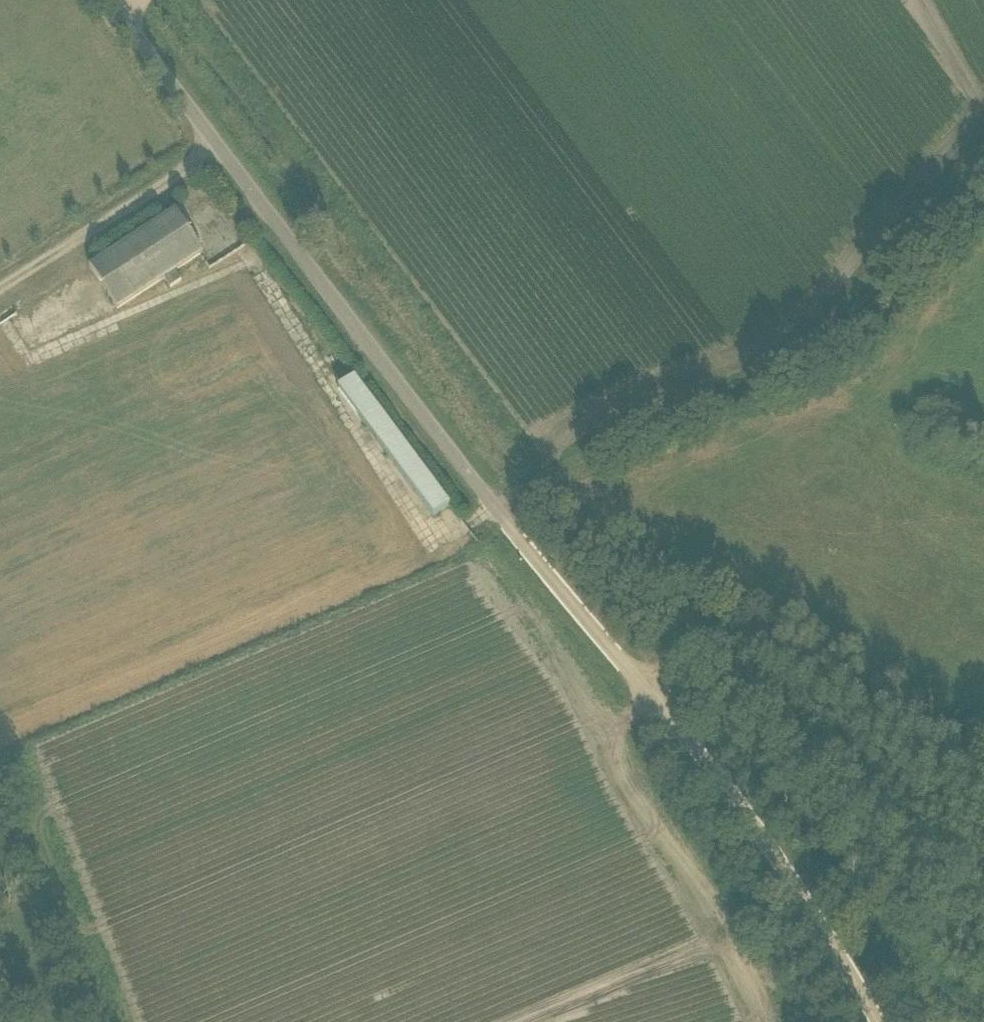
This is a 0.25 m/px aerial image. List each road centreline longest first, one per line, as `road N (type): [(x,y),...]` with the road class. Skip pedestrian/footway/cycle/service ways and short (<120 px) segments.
road 1 (unclassified): [(886,1021),(821,911),(497,512),(217,144),(120,0)]
road 2 (track): [(983,172),(835,353),(497,512)]
road 3 (track): [(983,768),(754,647),(696,648),(645,688)]
road 4 (track): [(217,144),(0,300)]

